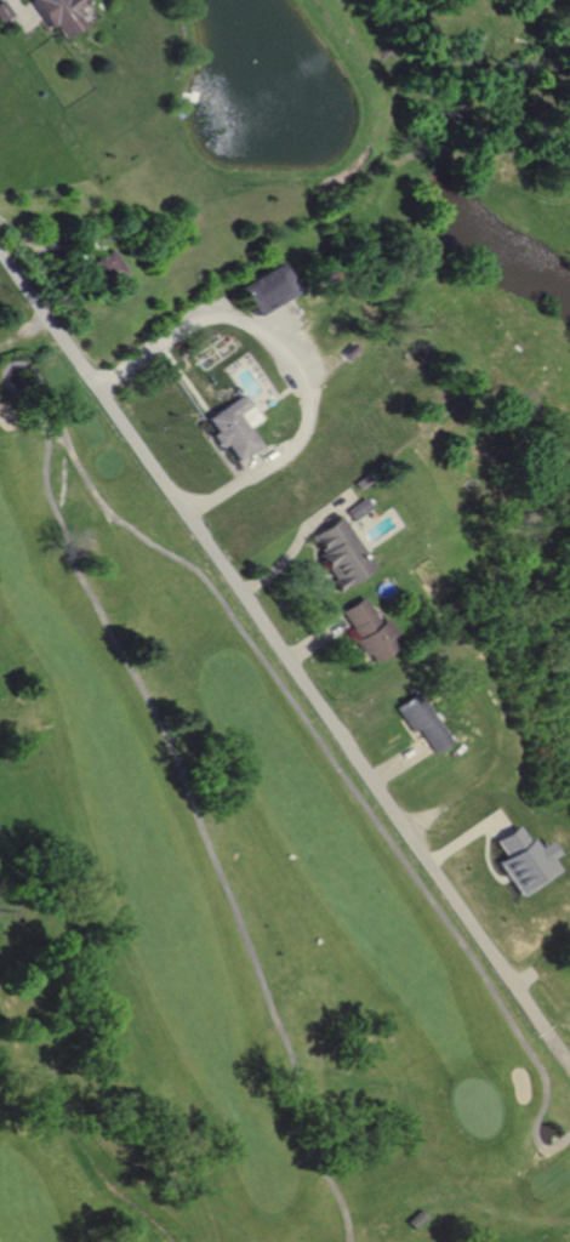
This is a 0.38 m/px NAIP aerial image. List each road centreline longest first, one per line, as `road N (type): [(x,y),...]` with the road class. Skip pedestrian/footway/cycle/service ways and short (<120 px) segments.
road 1 (residential): [(0,249),(543,1029)]

